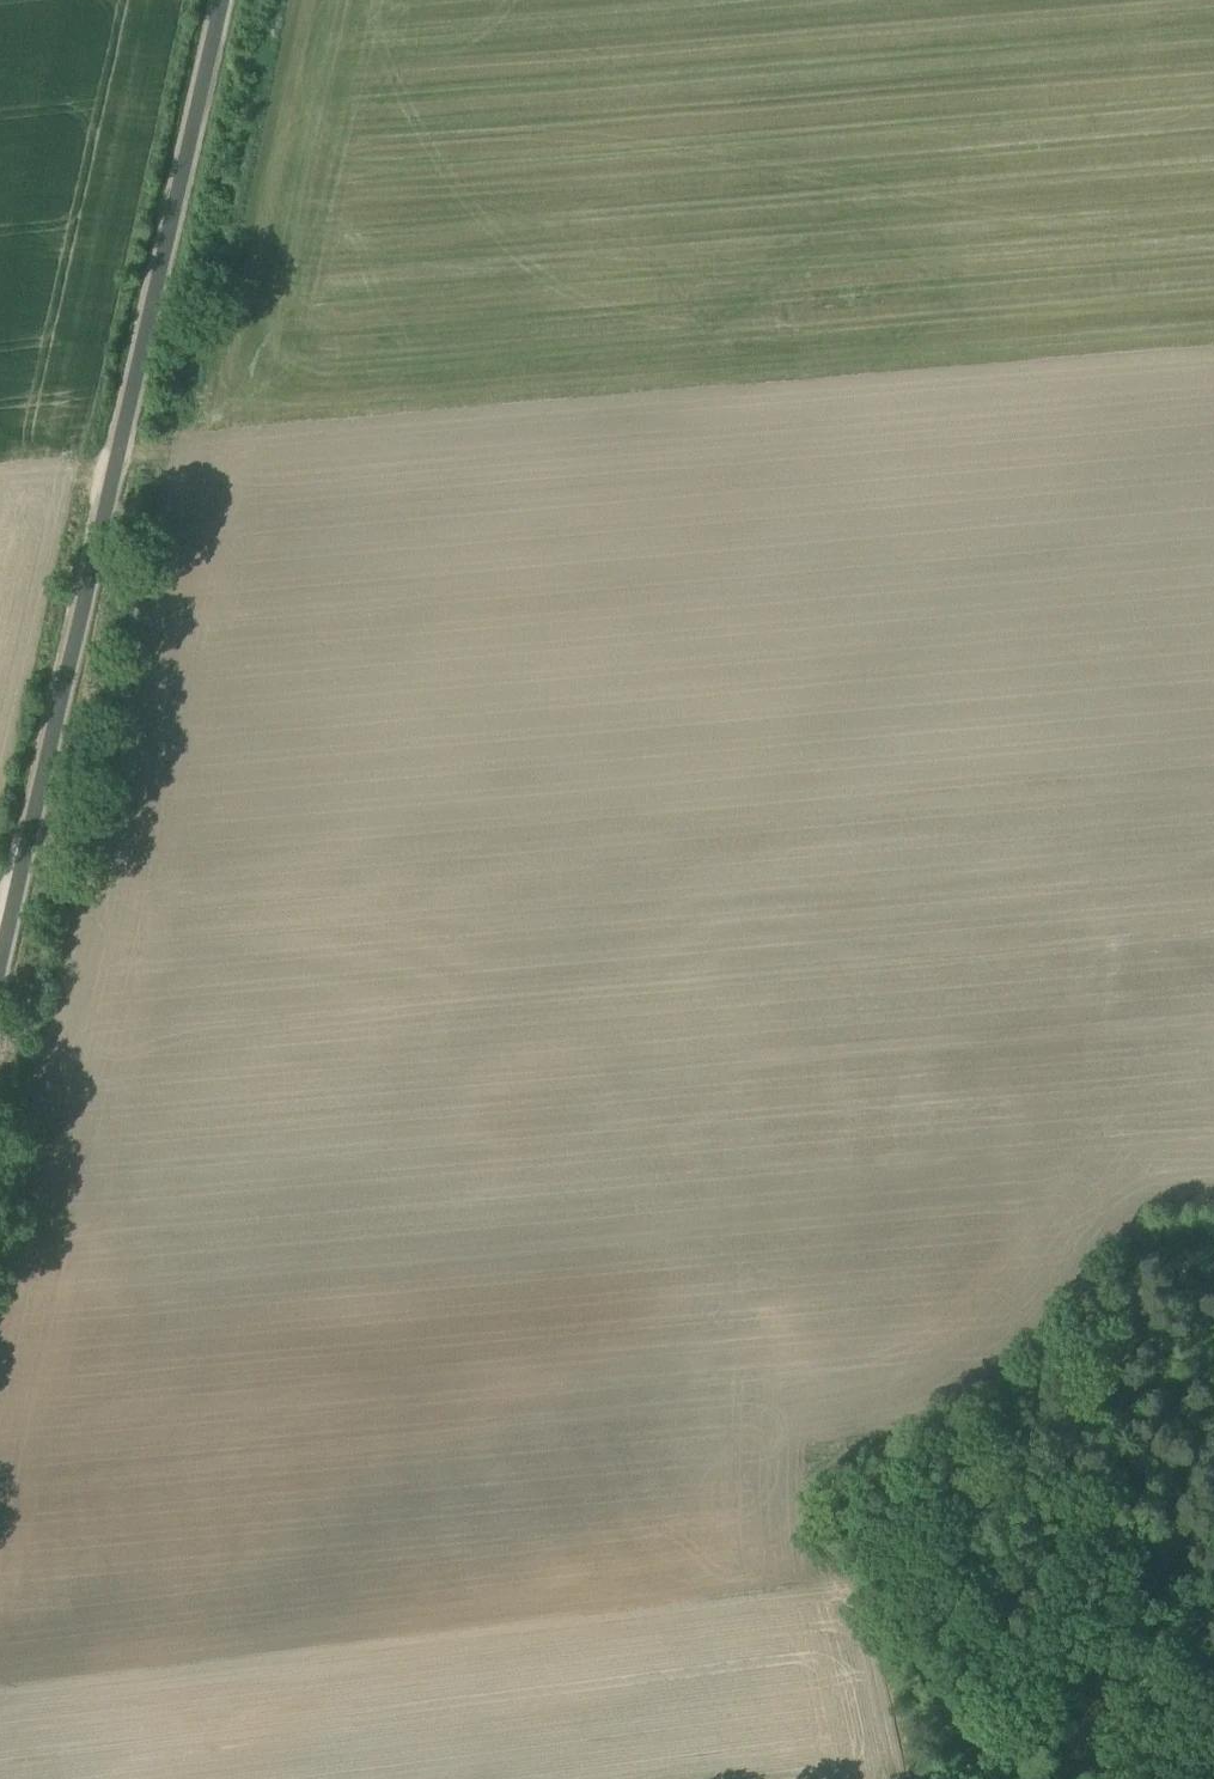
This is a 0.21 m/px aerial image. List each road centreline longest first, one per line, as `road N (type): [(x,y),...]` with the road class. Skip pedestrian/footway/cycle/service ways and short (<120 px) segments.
road 1 (unclassified): [(0,1002),(219,0)]

